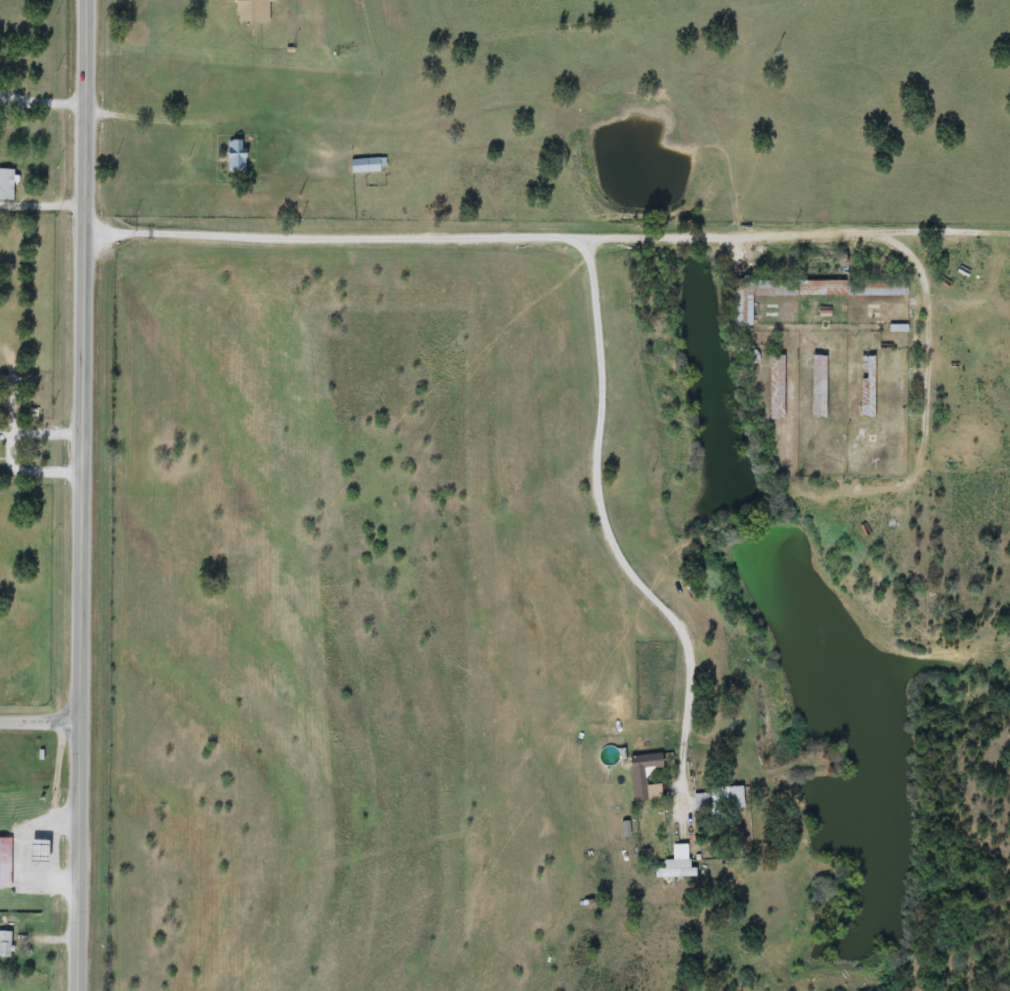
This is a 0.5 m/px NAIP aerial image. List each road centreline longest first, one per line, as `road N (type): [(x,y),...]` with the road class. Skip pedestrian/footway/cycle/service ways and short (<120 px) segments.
road 1 (secondary): [(82,0),(76,990)]

